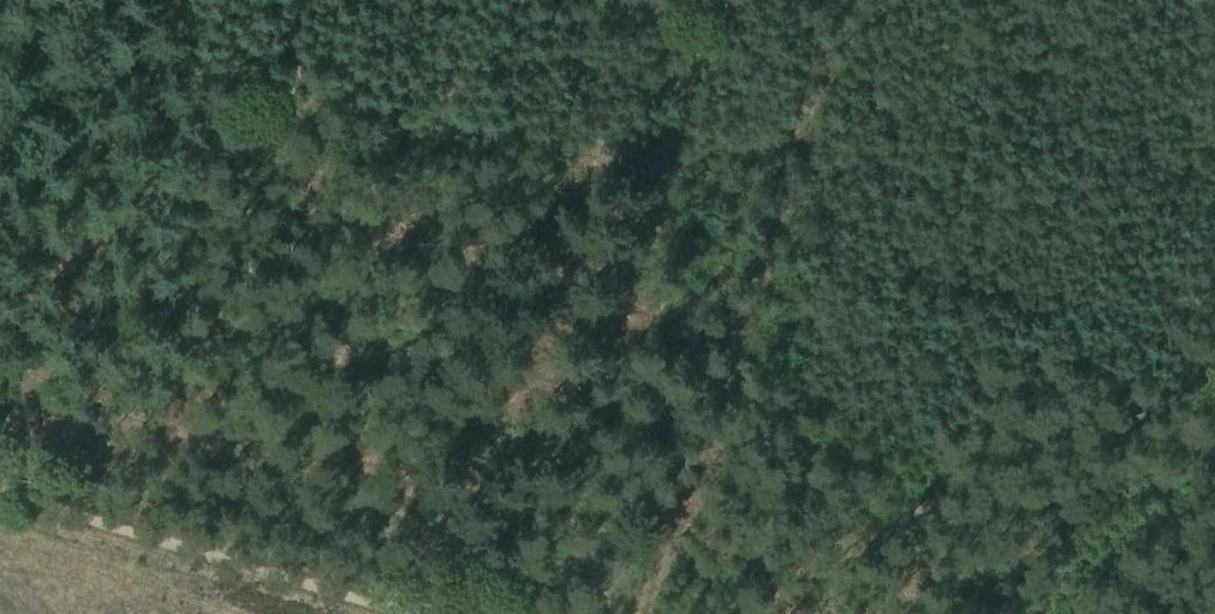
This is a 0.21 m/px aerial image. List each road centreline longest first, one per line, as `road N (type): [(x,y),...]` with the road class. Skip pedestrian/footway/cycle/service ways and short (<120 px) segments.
road 1 (track): [(407,613),(0,494)]

